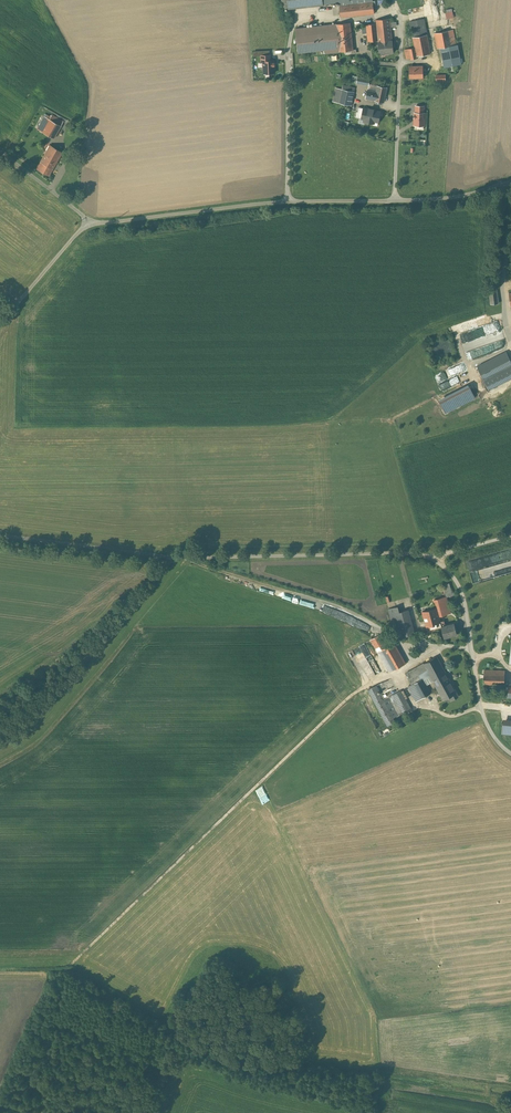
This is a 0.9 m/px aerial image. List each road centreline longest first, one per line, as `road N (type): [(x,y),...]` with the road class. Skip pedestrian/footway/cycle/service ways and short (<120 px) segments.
road 1 (unclassified): [(0,536),(167,557),(433,555),(458,581),(480,705),(510,750)]
road 2 (track): [(395,670),(349,697),(67,968)]
road 3 (unclassified): [(510,181),(448,198),(246,205),(90,224)]
road 4 (track): [(190,557),(333,604),(395,637)]
road 5 (track): [(167,557),(91,629),(0,696)]
road 6 (unclassified): [(0,324),(90,224)]

